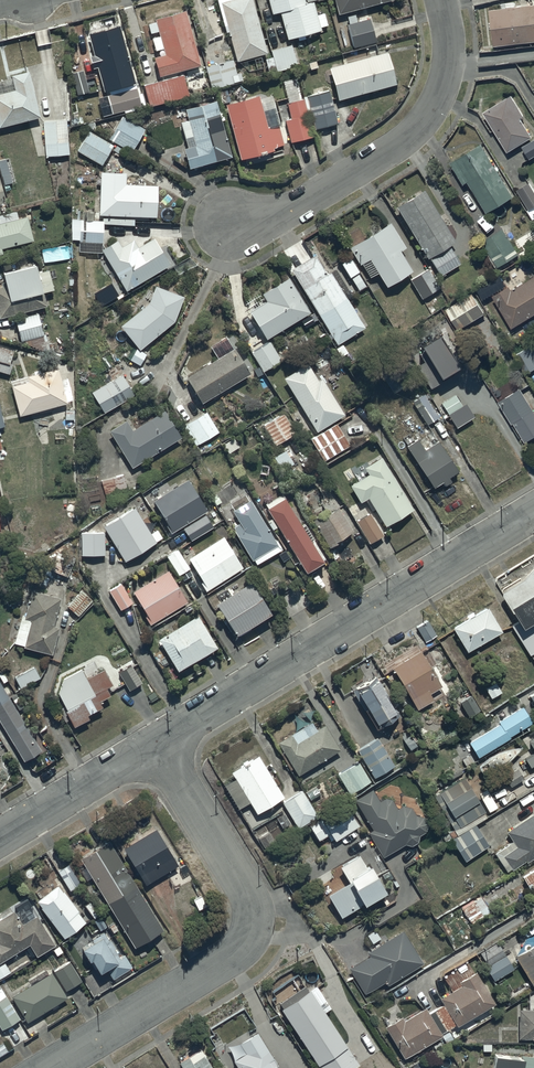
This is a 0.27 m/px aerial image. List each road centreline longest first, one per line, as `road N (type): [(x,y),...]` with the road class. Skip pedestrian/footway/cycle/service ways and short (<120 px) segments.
road 1 (residential): [(49,1067),(219,964),(250,927),(245,896),(158,741)]
road 2 (residential): [(158,741),(533,510)]
road 3 (residential): [(442,0),(446,74),(417,129),(289,210),(223,228)]
road 4 (residential): [(0,837),(158,741)]

